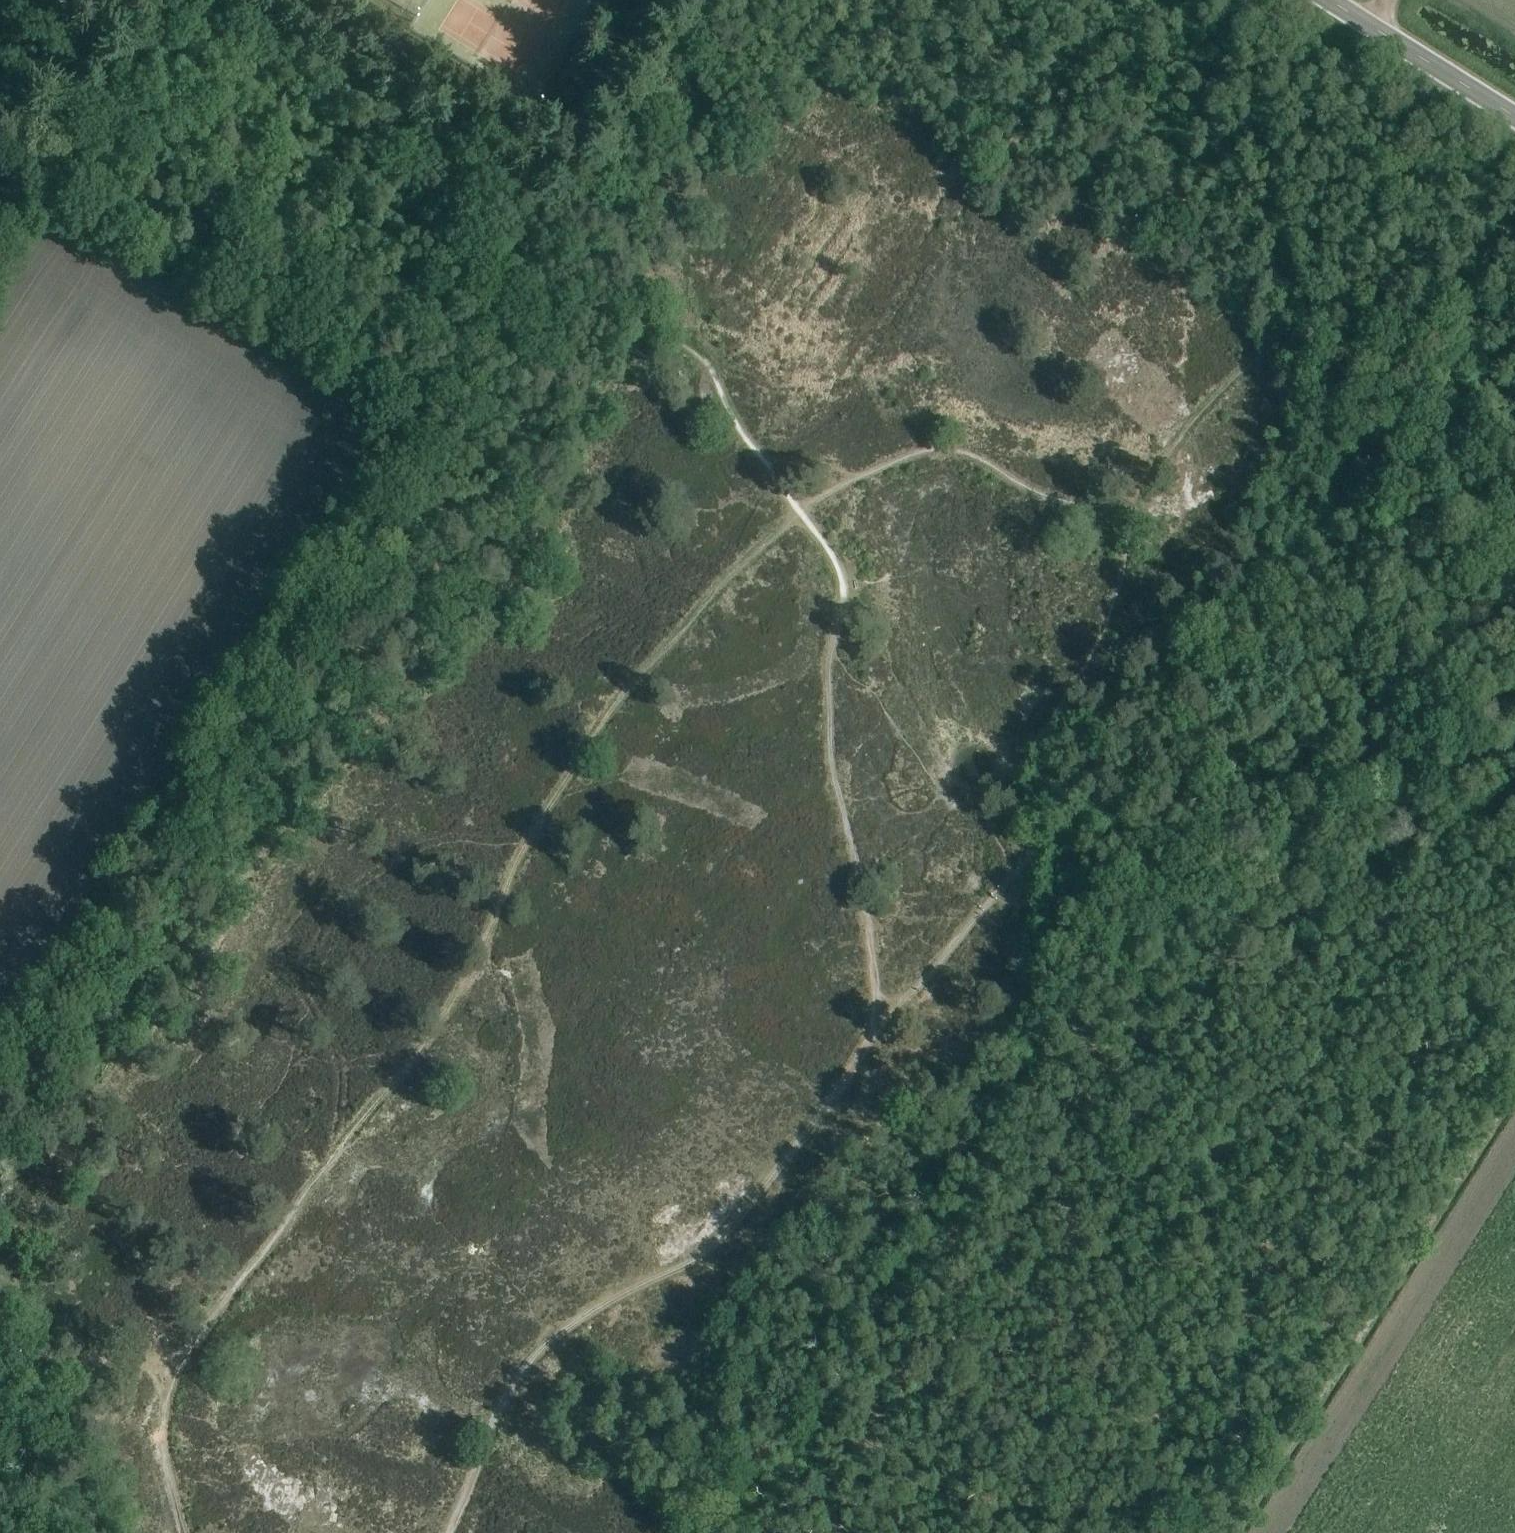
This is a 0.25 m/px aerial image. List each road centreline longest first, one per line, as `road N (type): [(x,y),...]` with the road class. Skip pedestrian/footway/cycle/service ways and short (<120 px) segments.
road 1 (track): [(1514,566),(1355,700),(1279,746),(1097,804),(1058,827),(1023,866)]
road 2 (tertiary): [(1330,0),(1514,116)]

